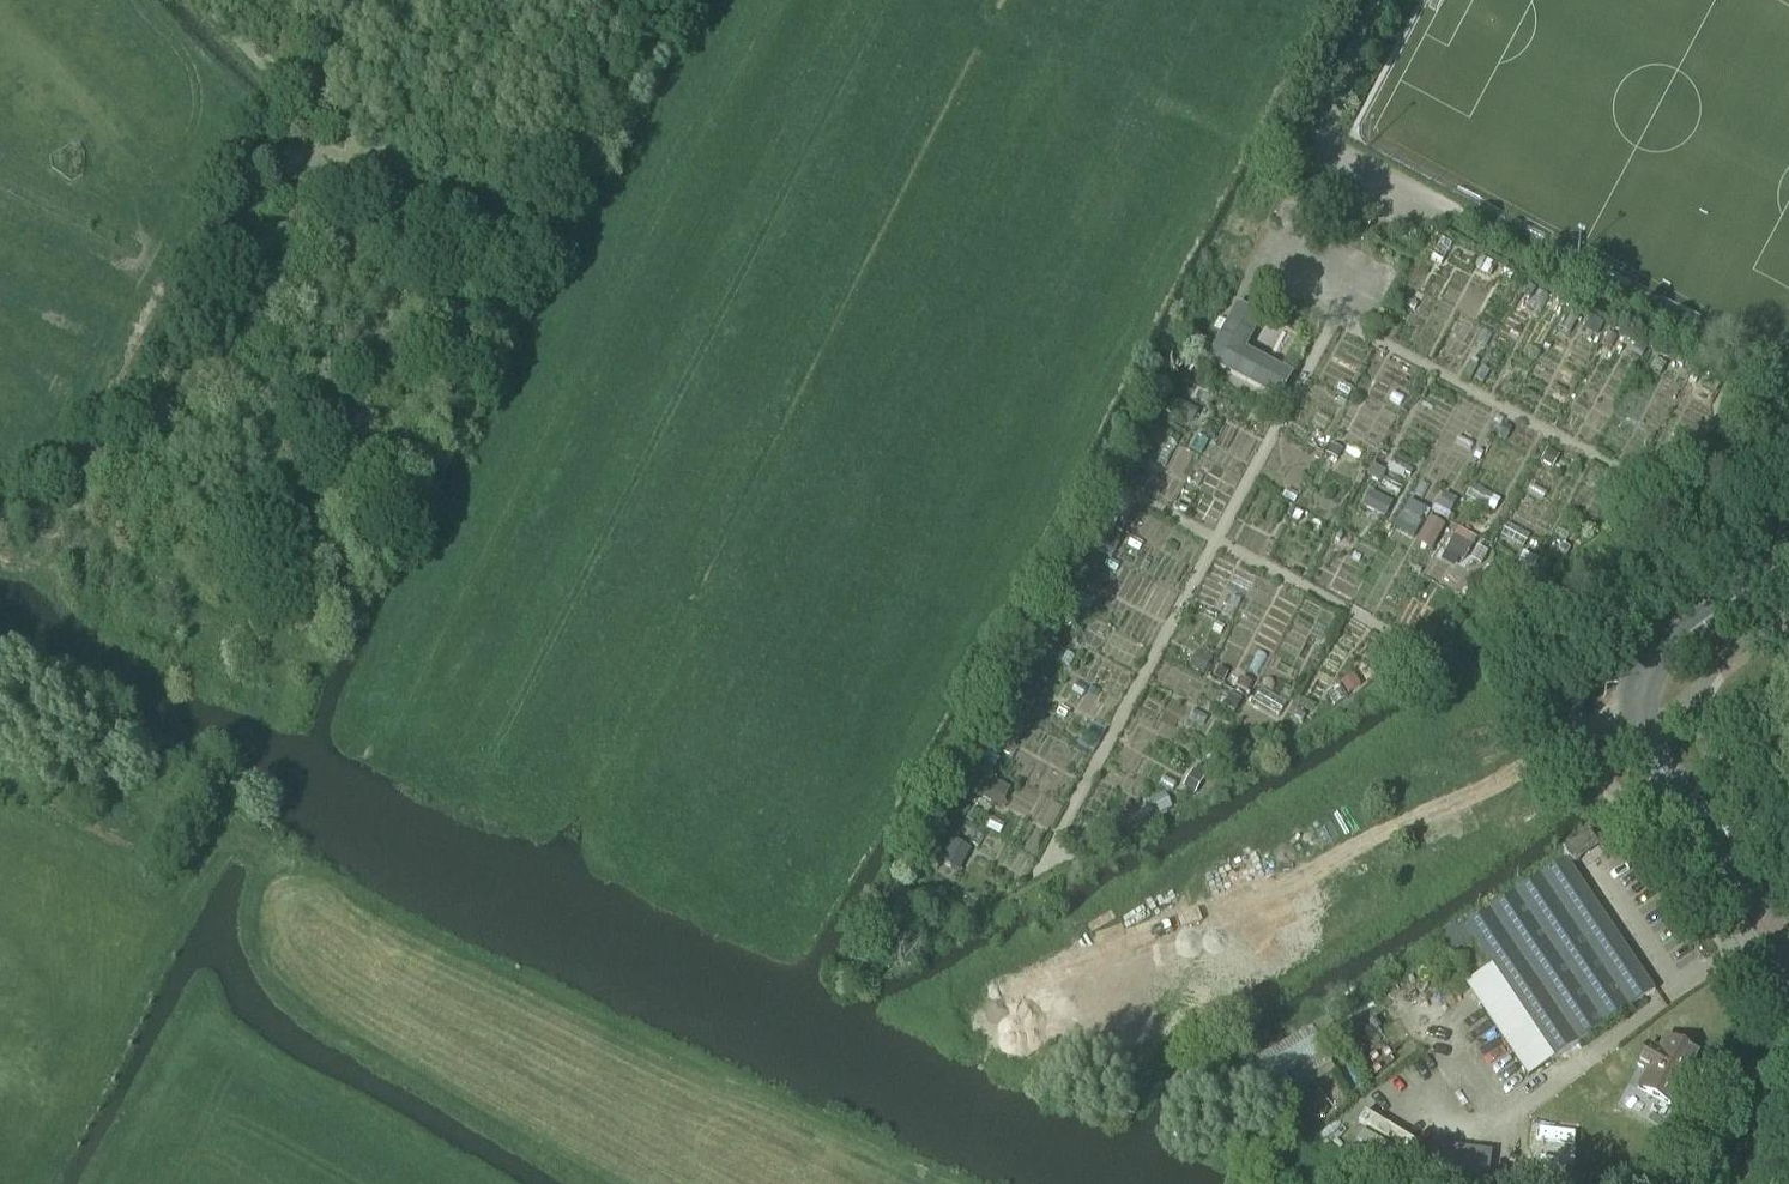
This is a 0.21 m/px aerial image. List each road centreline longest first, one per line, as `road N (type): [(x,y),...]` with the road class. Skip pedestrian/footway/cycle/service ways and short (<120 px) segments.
road 1 (tertiary): [(1788,954),(1653,745),(1640,702),(1666,651),(1788,556)]
road 2 (unclassified): [(1443,201),(1327,134),(1329,99),(1383,0)]

